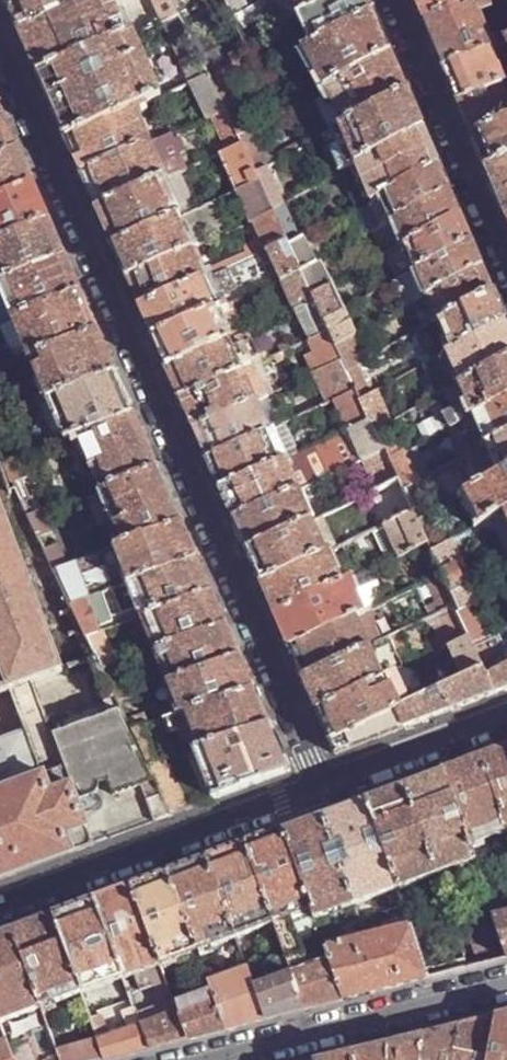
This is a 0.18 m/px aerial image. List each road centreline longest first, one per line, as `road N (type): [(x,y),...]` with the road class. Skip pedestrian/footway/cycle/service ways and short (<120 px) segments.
road 1 (residential): [(327,786),(0,50)]
road 2 (residential): [(327,786),(0,912)]
road 3 (residential): [(213,1059),(506,987)]
road 4 (residential): [(393,0),(506,267)]
road 5 (residential): [(506,719),(327,786)]

